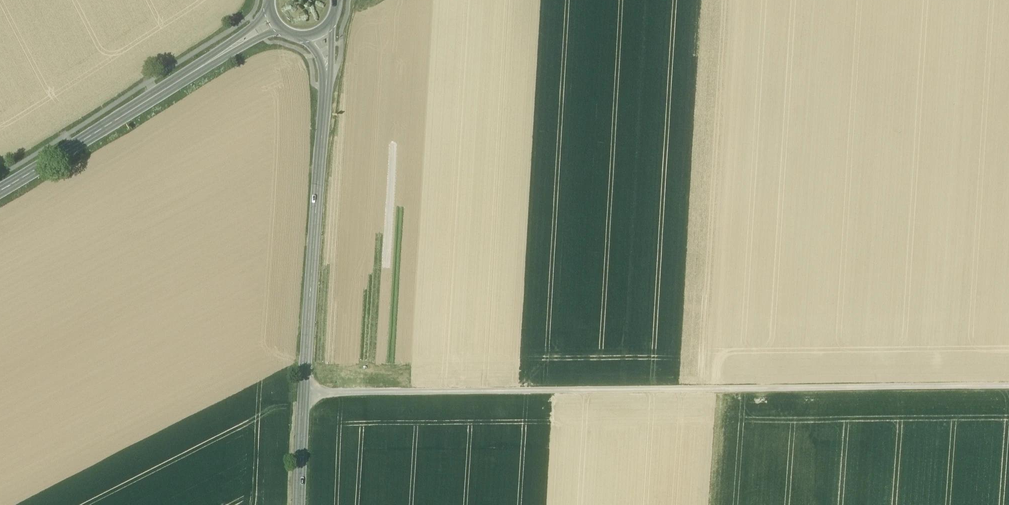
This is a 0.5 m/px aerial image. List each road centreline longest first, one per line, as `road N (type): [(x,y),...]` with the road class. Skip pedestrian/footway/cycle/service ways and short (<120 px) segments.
road 1 (track): [(1008,391),(305,394)]
road 2 (tertiary): [(326,85),(300,504)]
road 3 (secondary): [(270,14),(113,122)]
road 4 (secondary): [(113,122),(278,27)]
road 5 (secondary): [(113,122),(0,190)]

